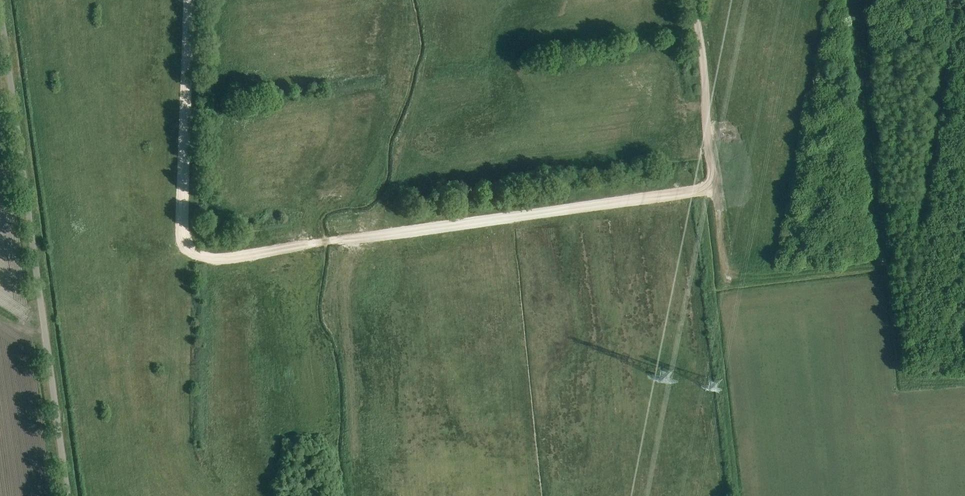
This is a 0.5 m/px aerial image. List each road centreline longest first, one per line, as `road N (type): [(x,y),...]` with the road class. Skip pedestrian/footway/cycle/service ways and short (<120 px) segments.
road 1 (unclassified): [(68,495),(0,1)]
road 2 (track): [(696,0),(726,273),(751,280),(887,266)]

